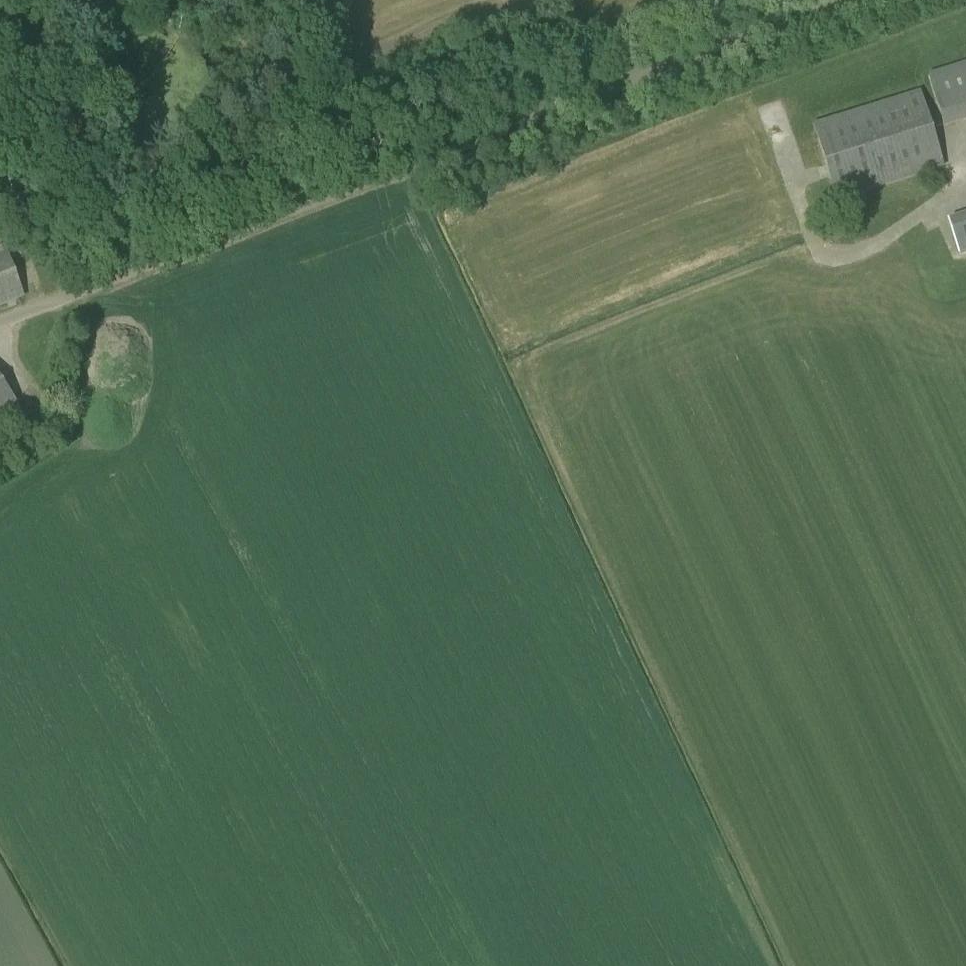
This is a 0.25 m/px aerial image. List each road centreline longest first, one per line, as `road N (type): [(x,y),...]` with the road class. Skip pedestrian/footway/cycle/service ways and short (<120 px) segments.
road 1 (unclassified): [(74,257),(814,0)]

